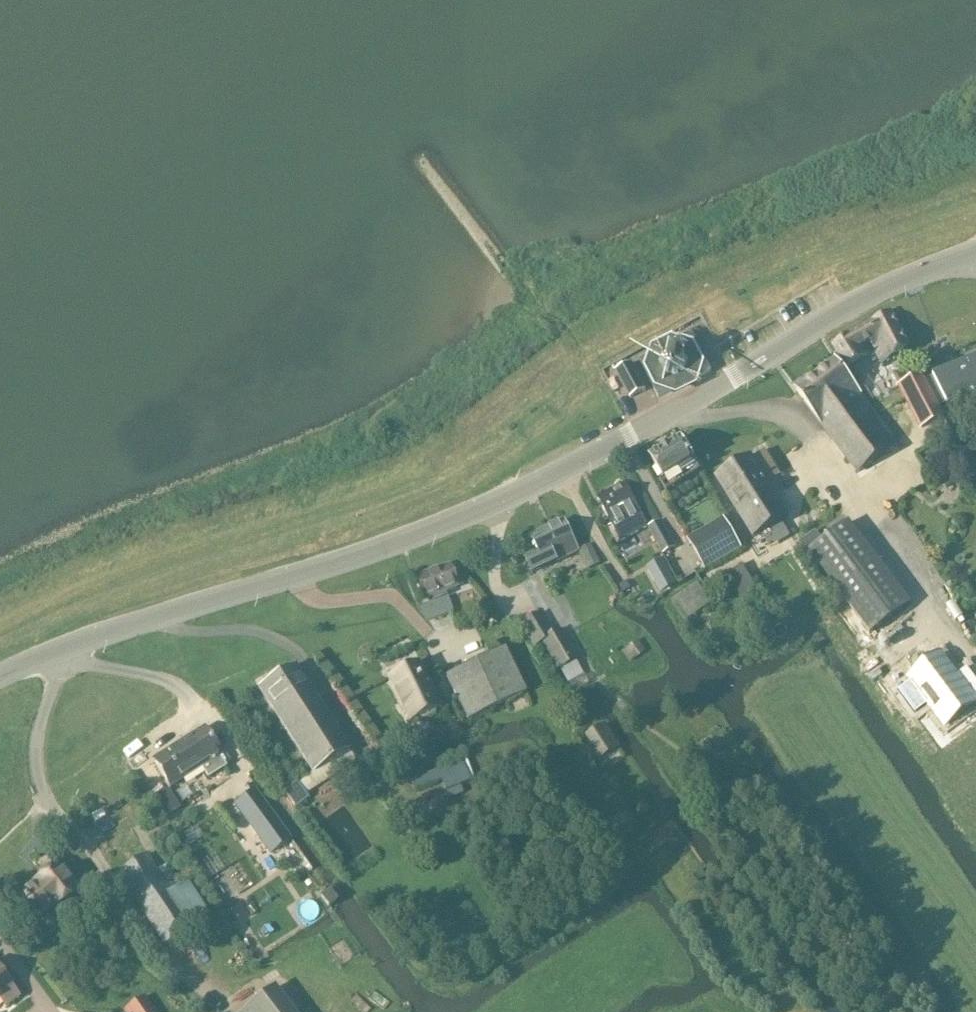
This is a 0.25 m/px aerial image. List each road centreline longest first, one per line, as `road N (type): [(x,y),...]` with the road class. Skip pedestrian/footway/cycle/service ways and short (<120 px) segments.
road 1 (tertiary): [(0,675),(455,521),(668,415),(880,290),(975,254)]

